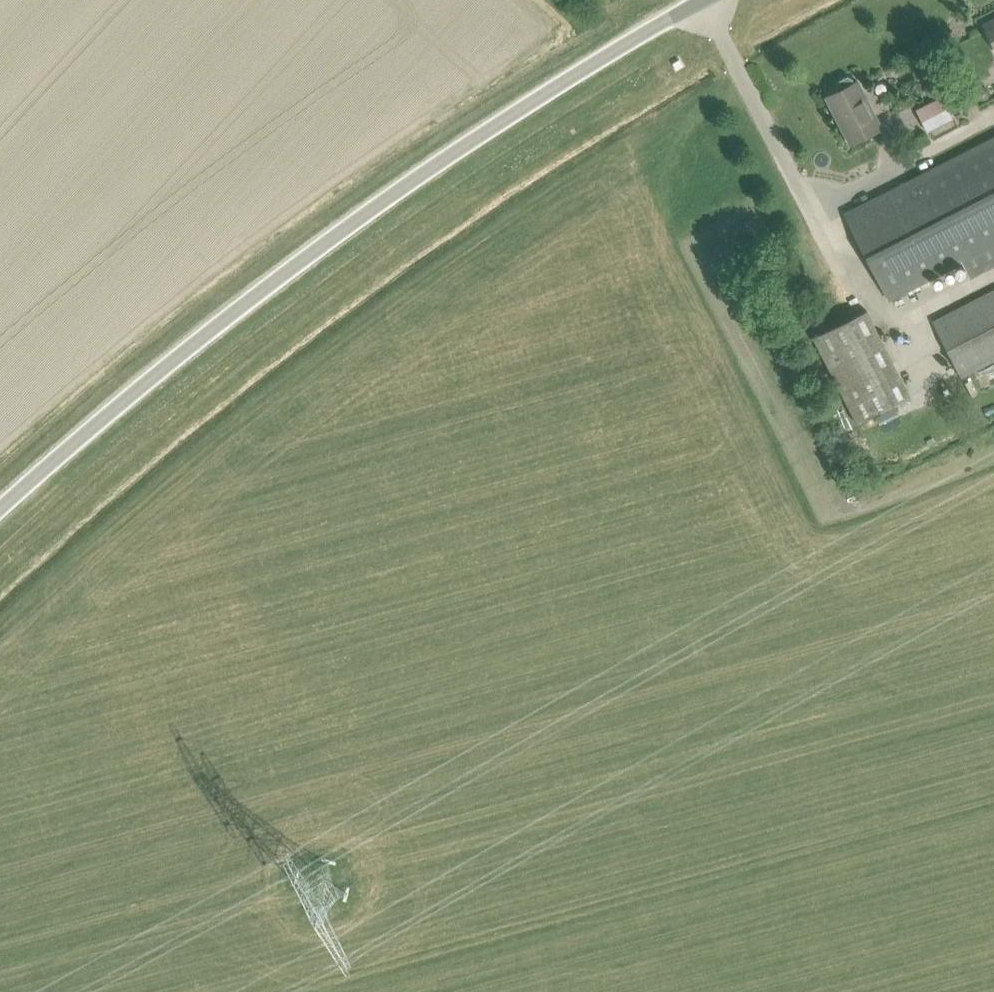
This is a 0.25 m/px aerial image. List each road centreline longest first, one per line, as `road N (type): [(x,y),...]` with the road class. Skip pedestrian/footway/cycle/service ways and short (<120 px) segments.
road 1 (unclassified): [(703,0),(491,125),(243,294),(0,513)]

